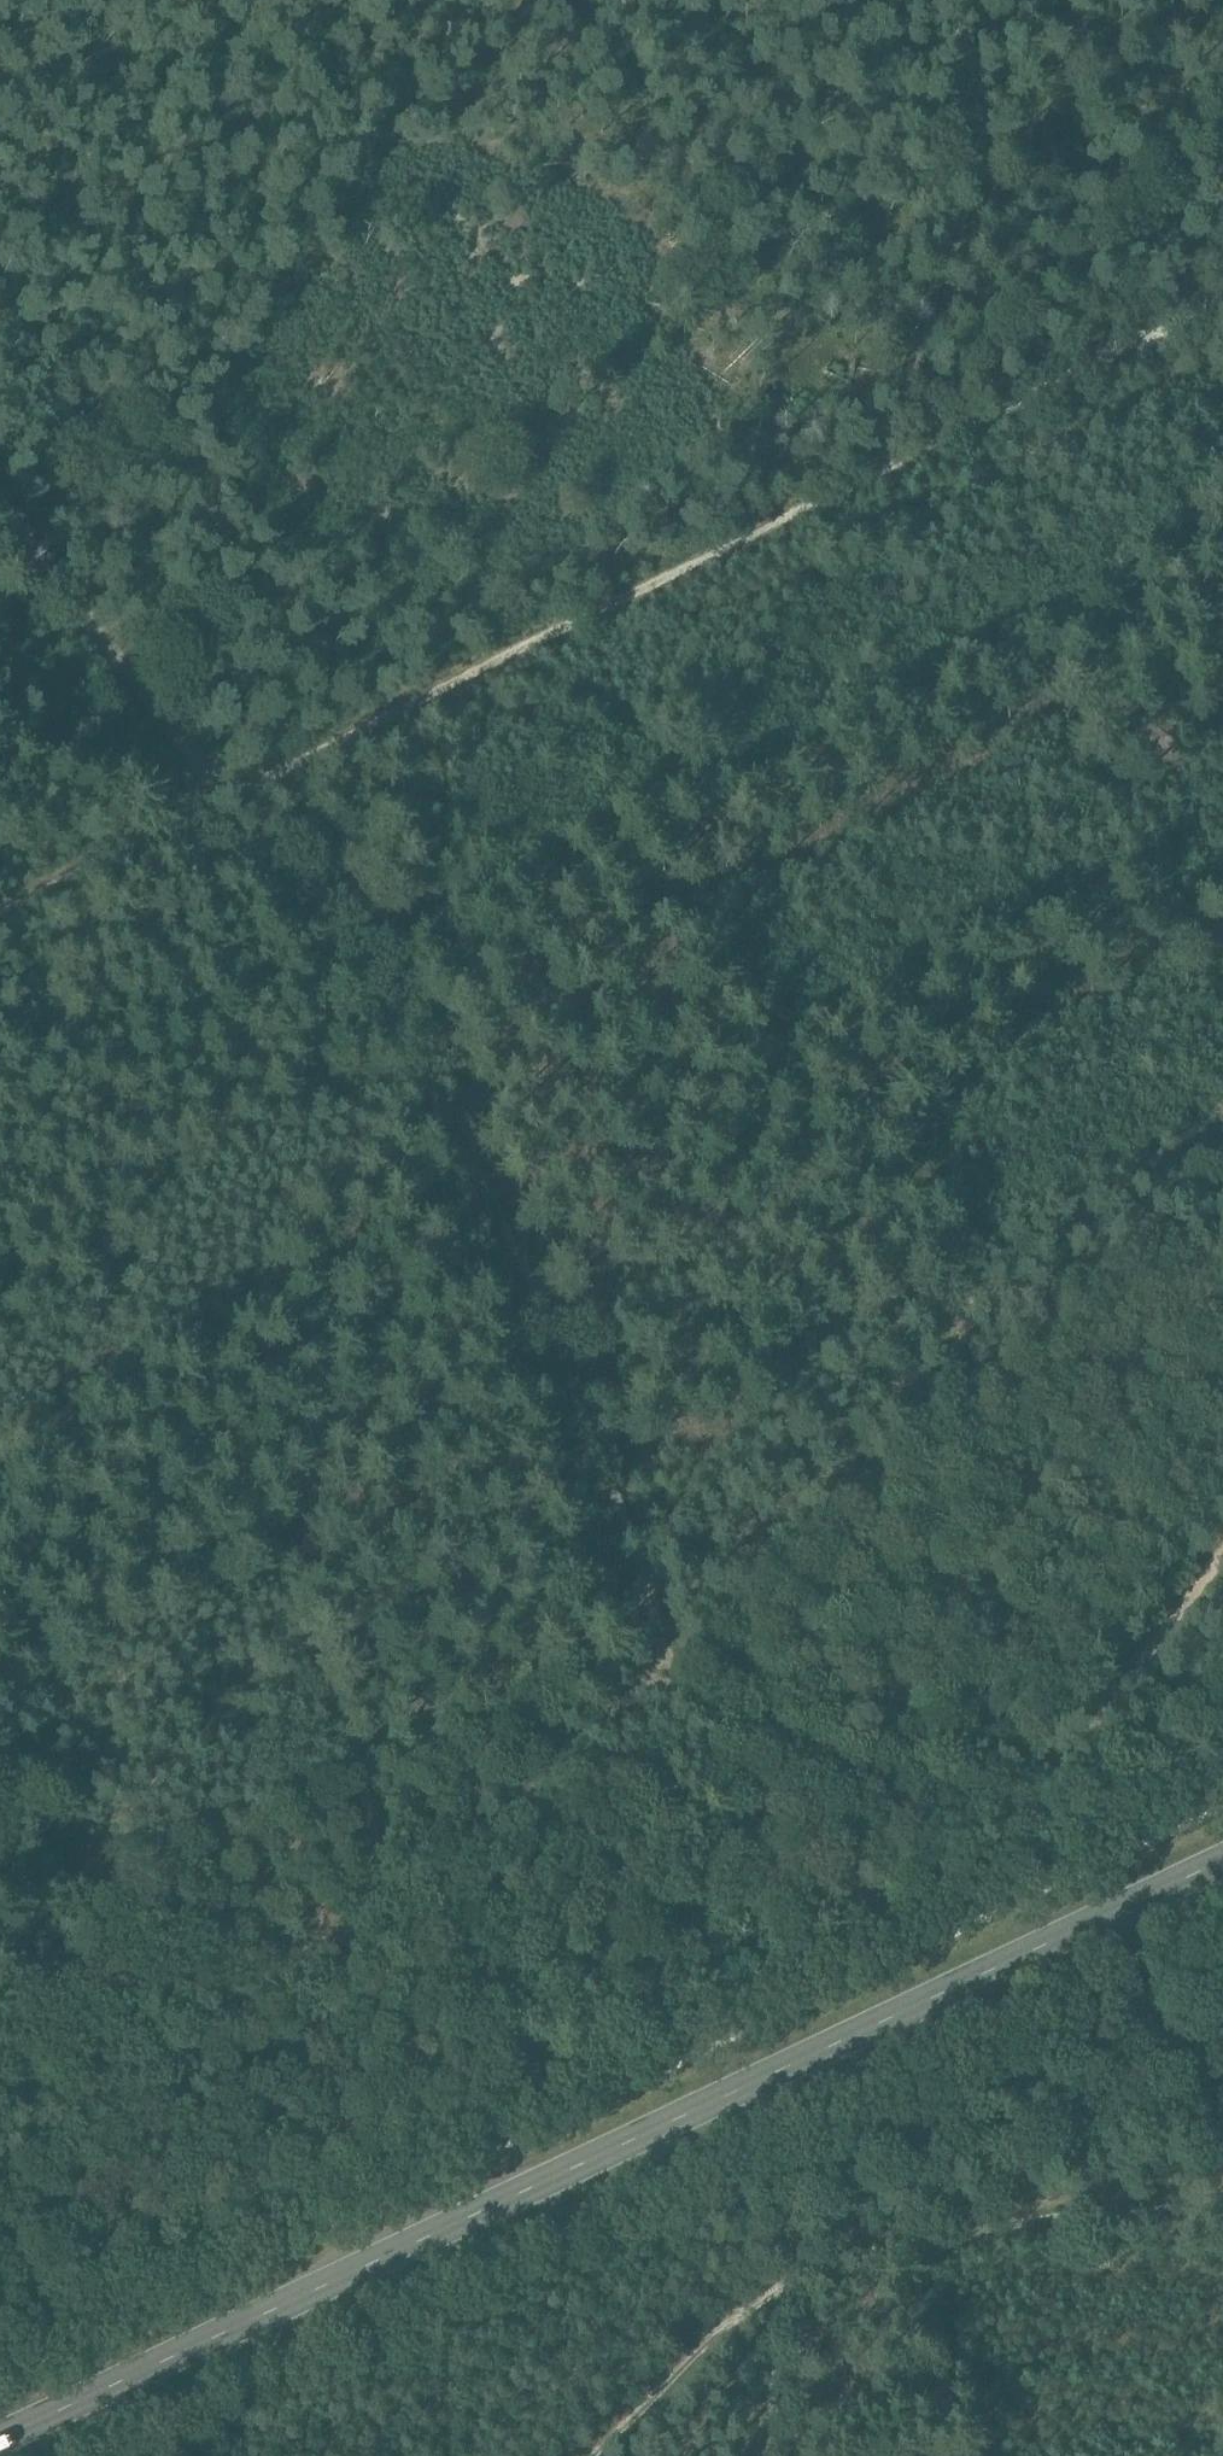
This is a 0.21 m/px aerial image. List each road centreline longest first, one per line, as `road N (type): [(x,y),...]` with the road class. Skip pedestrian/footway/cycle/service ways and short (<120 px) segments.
road 1 (secondary): [(0,2436),(1222,1859)]
road 2 (track): [(229,794),(1222,298)]
road 3 (track): [(229,794),(379,1008),(487,1187),(614,1491),(660,1619),(662,1676)]
road 4 (track): [(662,1676),(625,1698),(449,1869),(194,2044),(0,2098)]
road 5 (track): [(662,1676),(797,1748),(873,1777),(961,1801),(1012,1801),(1061,1763),(1222,1564)]
road 6 (track): [(0,501),(229,794)]
road 7 (track): [(0,911),(229,794)]
road 8 (track): [(758,2455),(766,2286)]

